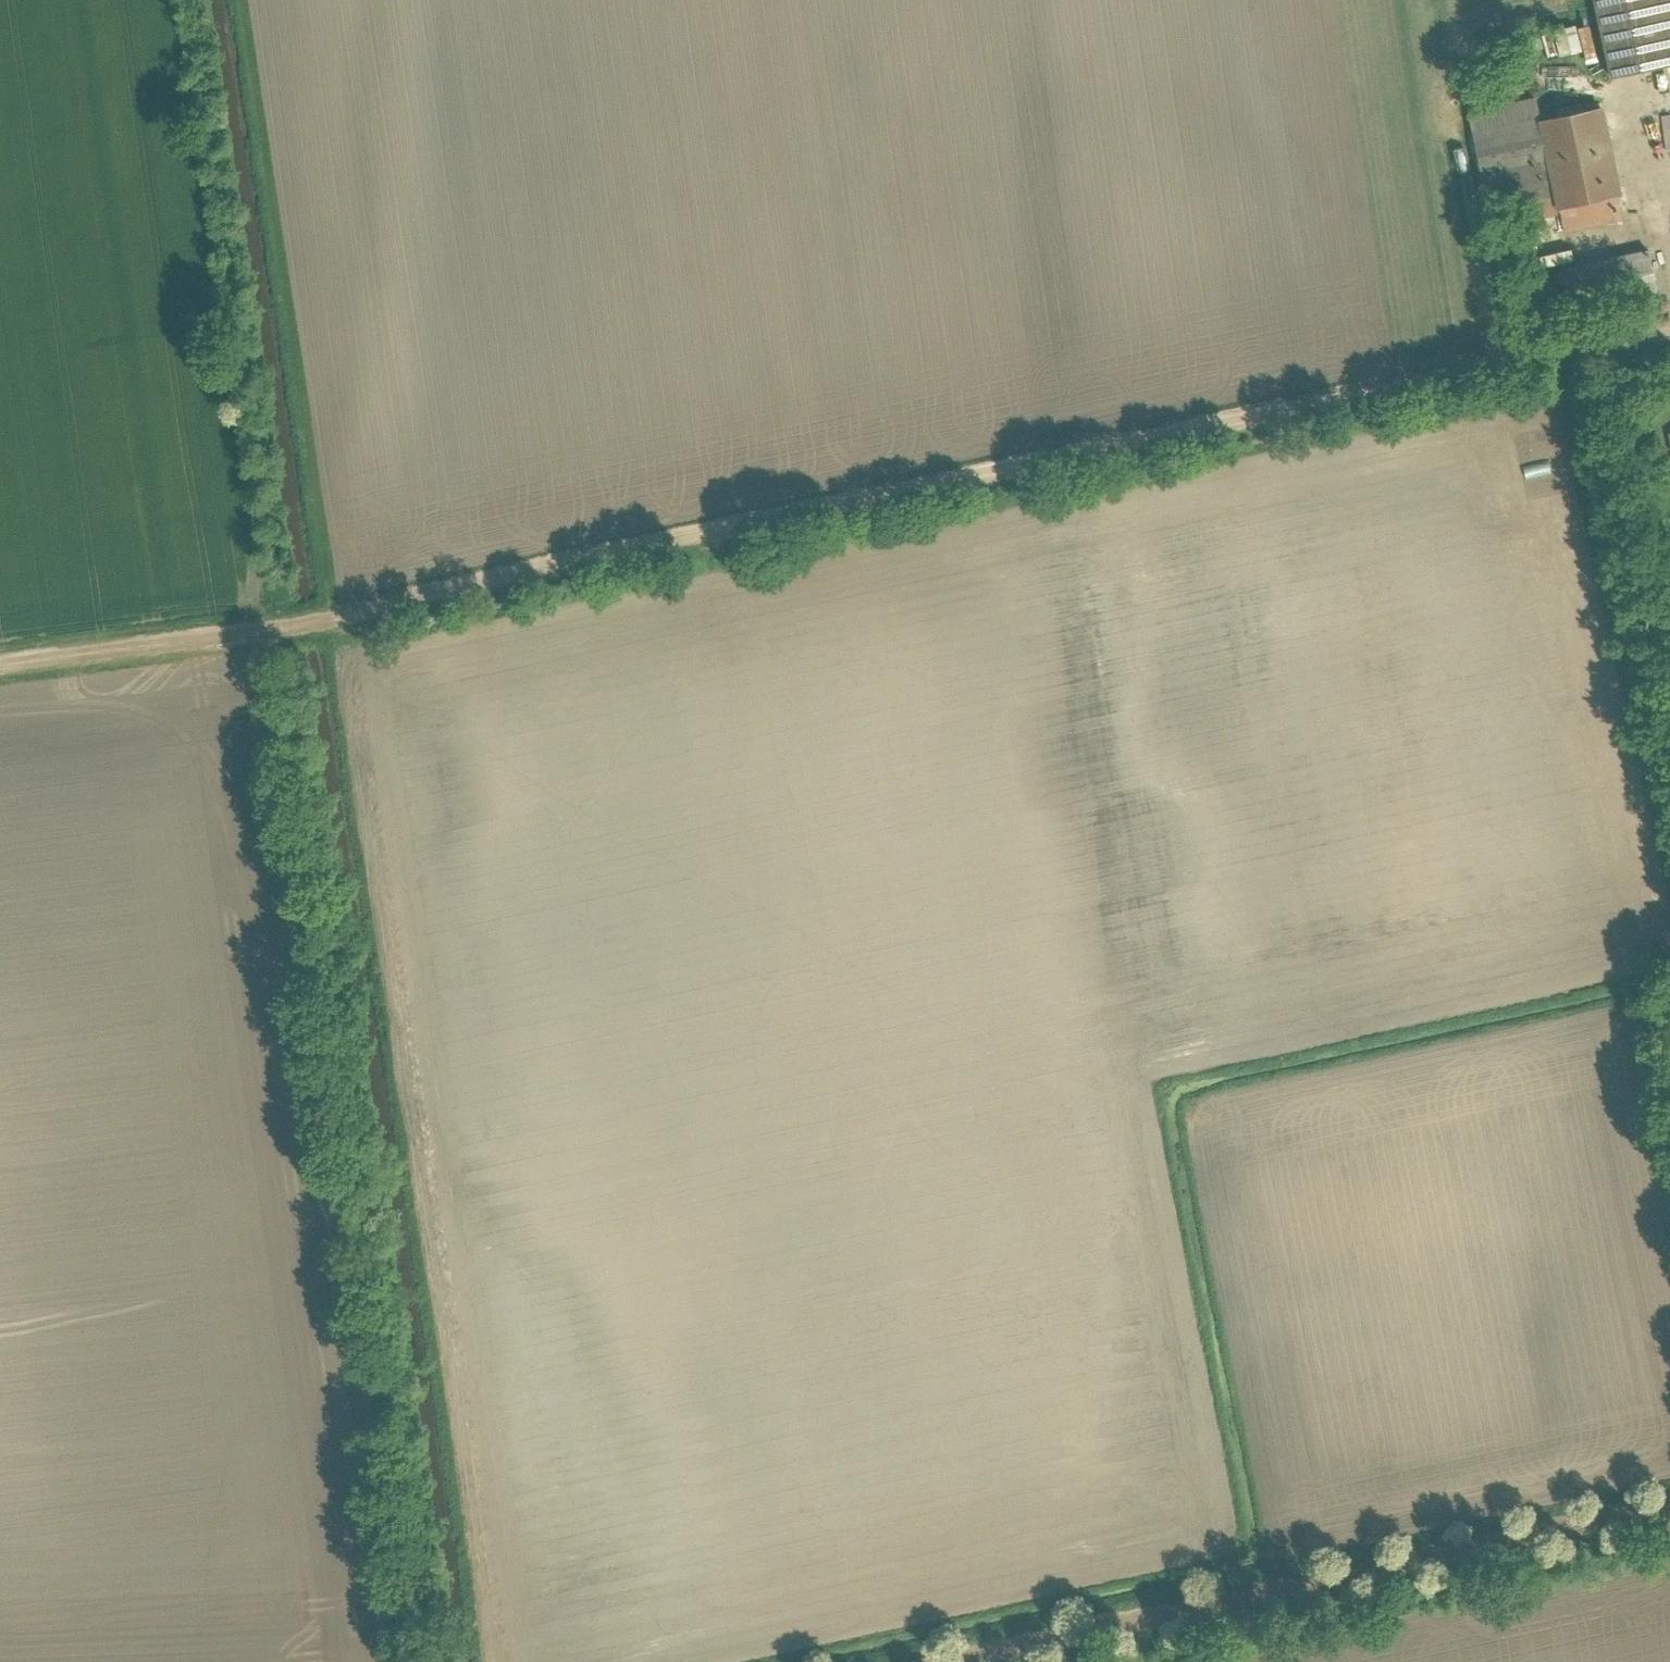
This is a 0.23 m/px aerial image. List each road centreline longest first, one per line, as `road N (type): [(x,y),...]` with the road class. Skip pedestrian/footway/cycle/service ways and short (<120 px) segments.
road 1 (track): [(0,660),(331,617),(1502,356),(1669,331)]
road 2 (track): [(942,1661),(1669,1499)]

